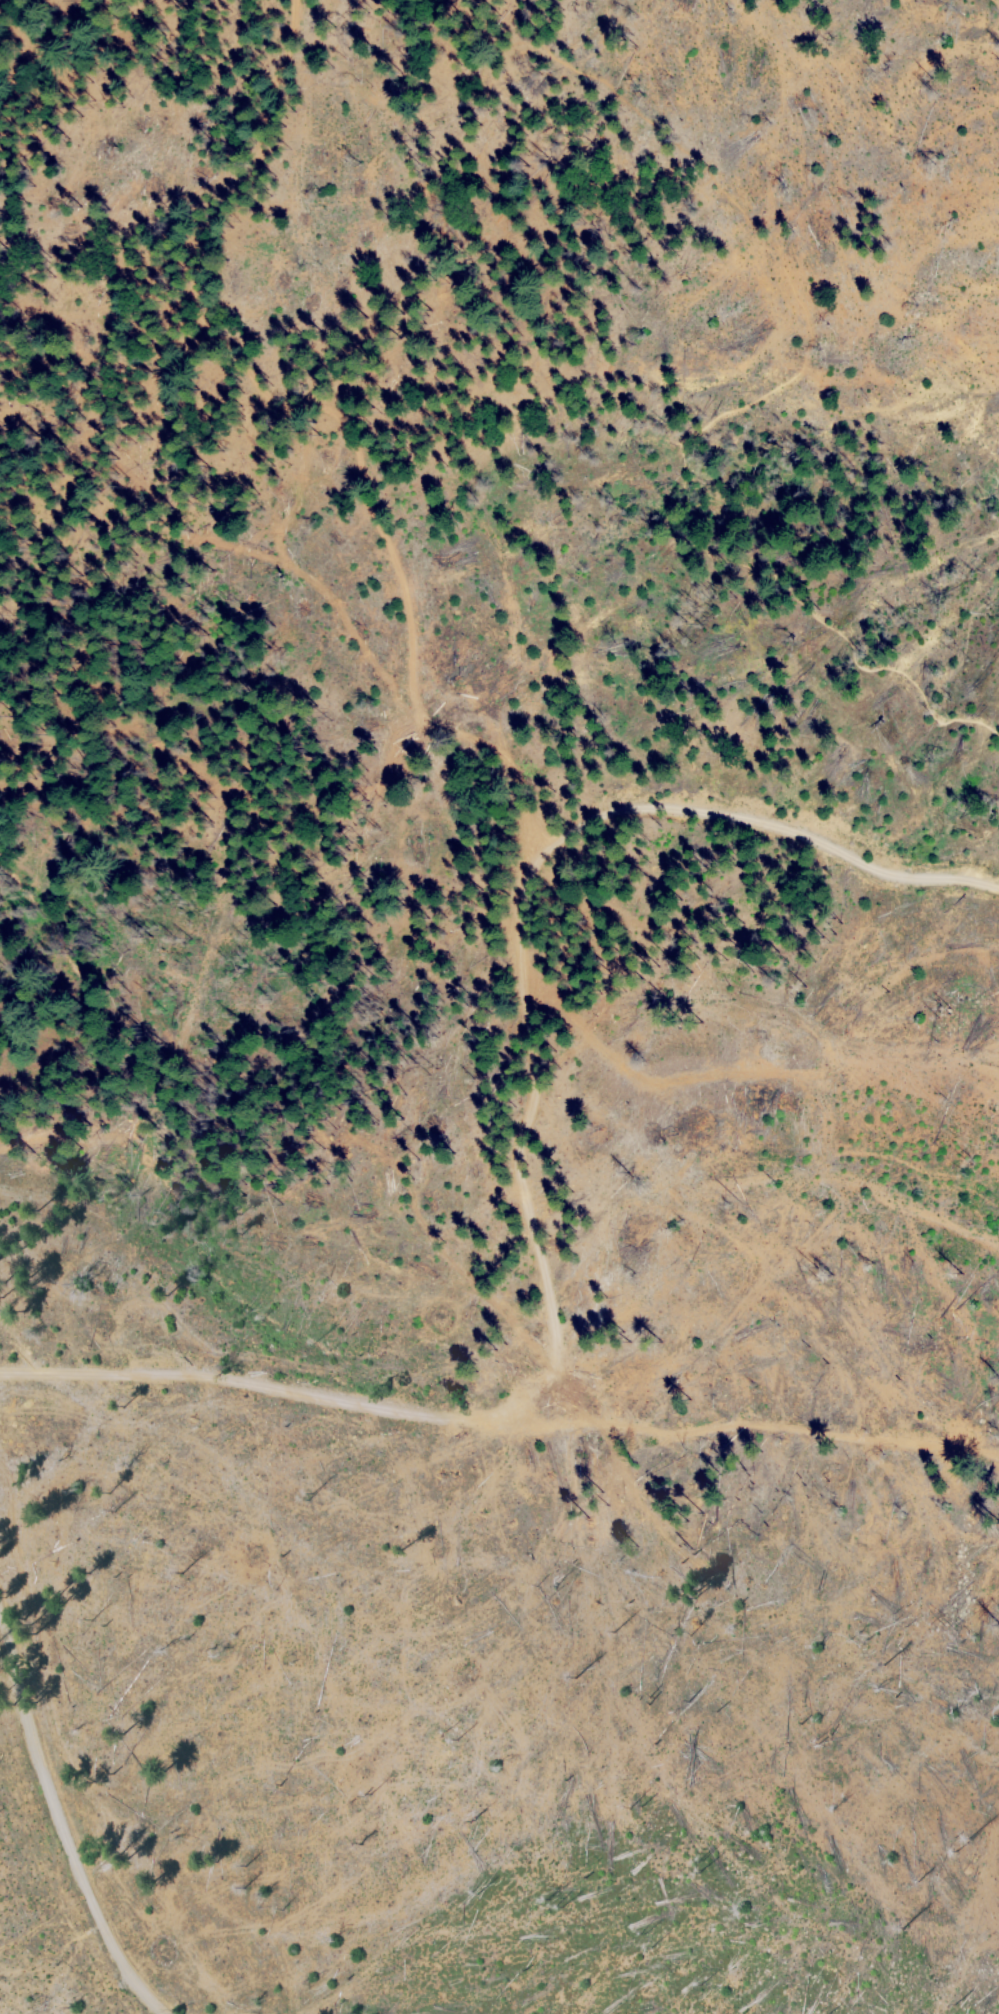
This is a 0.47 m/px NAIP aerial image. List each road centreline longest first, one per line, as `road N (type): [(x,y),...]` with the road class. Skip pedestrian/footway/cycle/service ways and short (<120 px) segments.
road 1 (track): [(998,887),(904,873),(805,832),(699,807),(625,812),(540,858),(525,889),(533,1078),(525,1179),(557,1311),(556,1345),(517,1405),(455,1427),(406,1425),(358,1406),(251,1387),(0,1384)]
road 2 (track): [(299,0),(261,153),(216,224),(205,258),(209,298),(255,381),(321,410),(344,432),(394,560),(422,693),(514,778),(552,849)]
road 3 (track): [(175,2013),(110,1922),(58,1800),(0,1625)]

